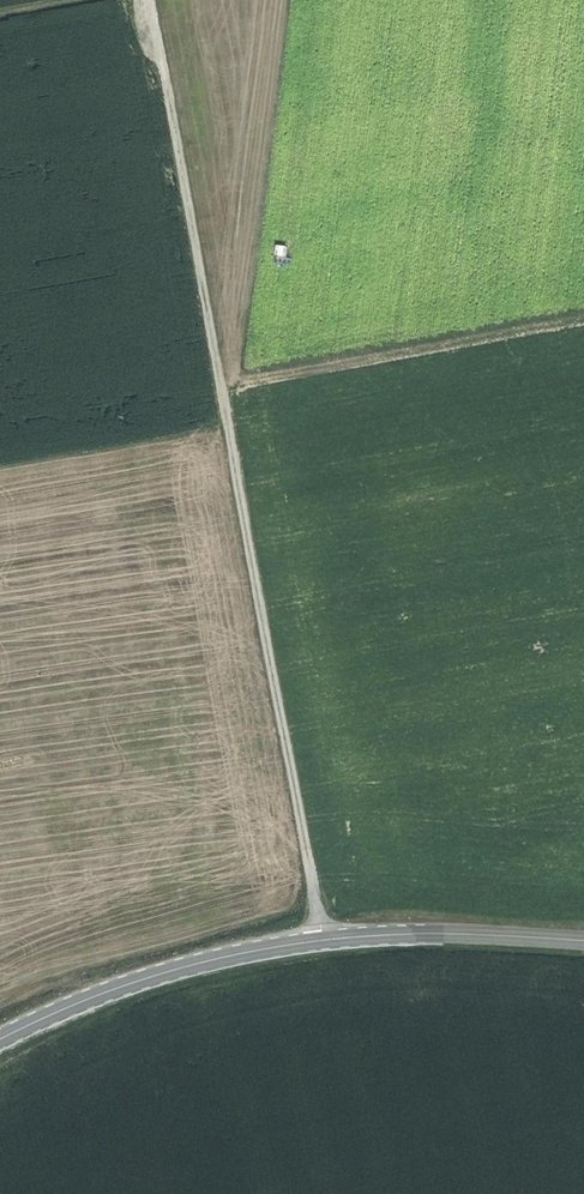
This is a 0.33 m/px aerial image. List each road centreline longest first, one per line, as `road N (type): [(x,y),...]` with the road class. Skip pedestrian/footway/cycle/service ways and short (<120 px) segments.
road 1 (track): [(157,0),(335,931)]
road 2 (tertiary): [(0,1045),(77,1005),(247,947),(335,931),(448,925),(583,939)]

